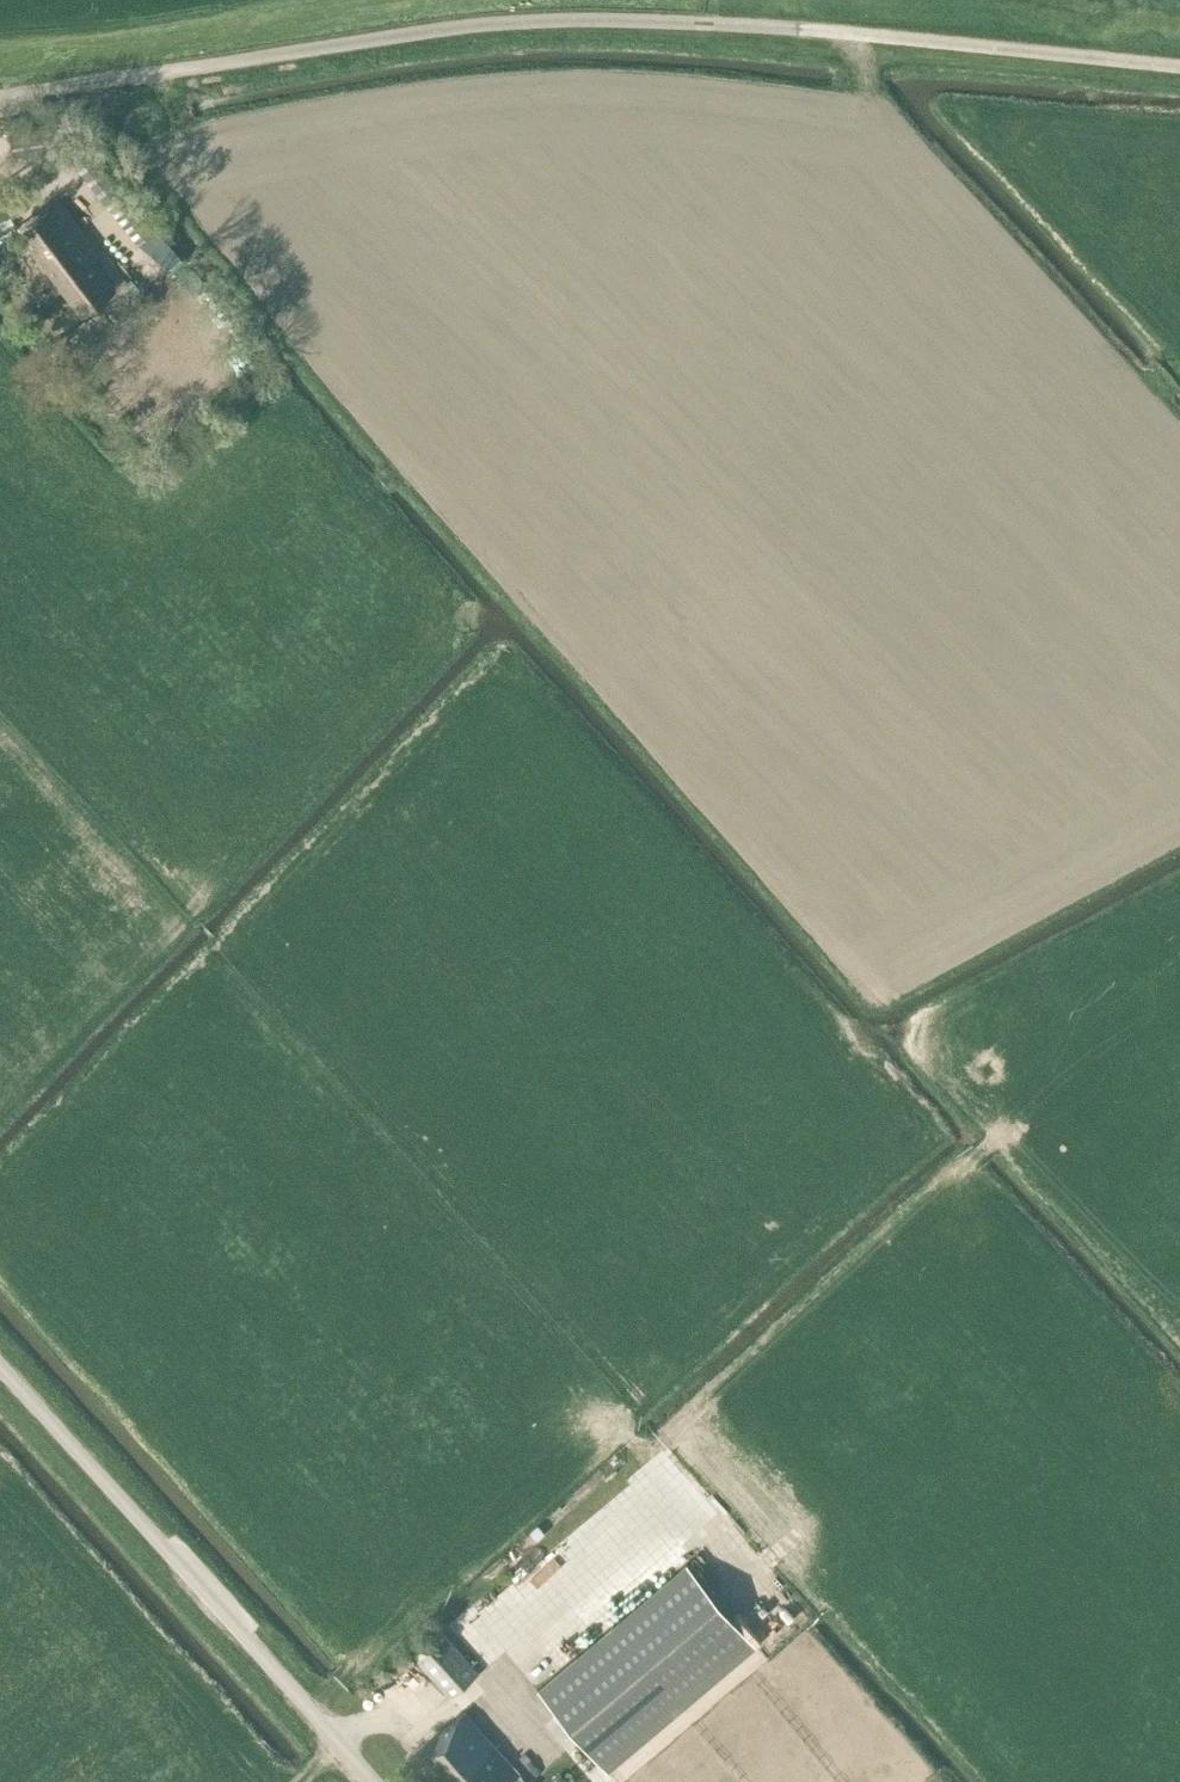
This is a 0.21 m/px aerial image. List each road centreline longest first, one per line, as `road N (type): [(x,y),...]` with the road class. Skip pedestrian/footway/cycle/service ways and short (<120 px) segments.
road 1 (unclassified): [(705,24),(494,27),(0,98)]
road 2 (unclassified): [(373,1781),(0,1367)]

